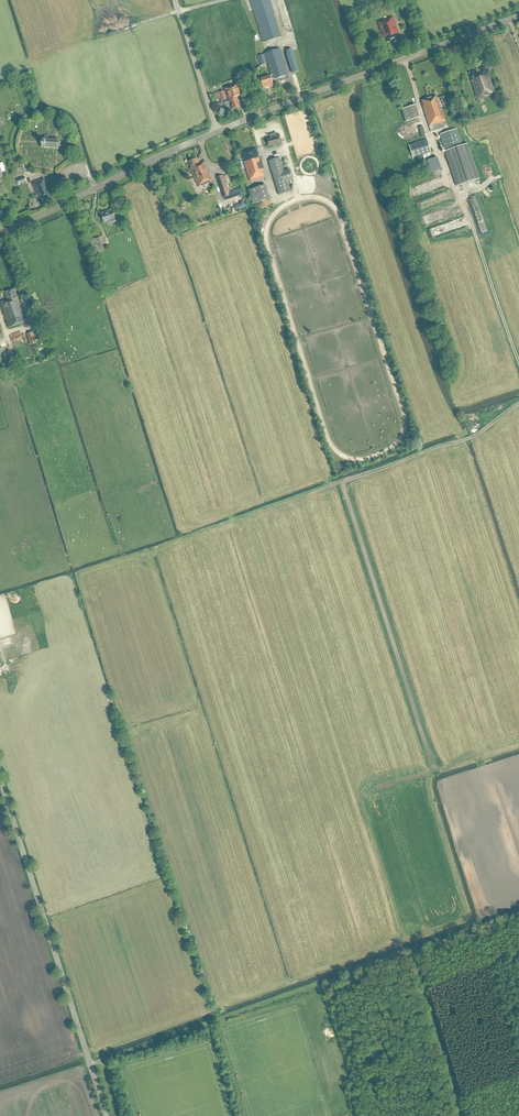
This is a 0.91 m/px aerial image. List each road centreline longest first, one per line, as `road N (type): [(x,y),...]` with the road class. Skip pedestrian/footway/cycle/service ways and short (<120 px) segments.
road 1 (tertiary): [(107,1115),(0,777)]
road 2 (track): [(518,403),(474,436),(218,527)]
road 3 (tertiary): [(217,132),(518,17)]
road 4 (tertiary): [(0,233),(217,132)]
road 5 (track): [(463,202),(518,364)]
road 6 (unclassified): [(175,0),(217,132)]

